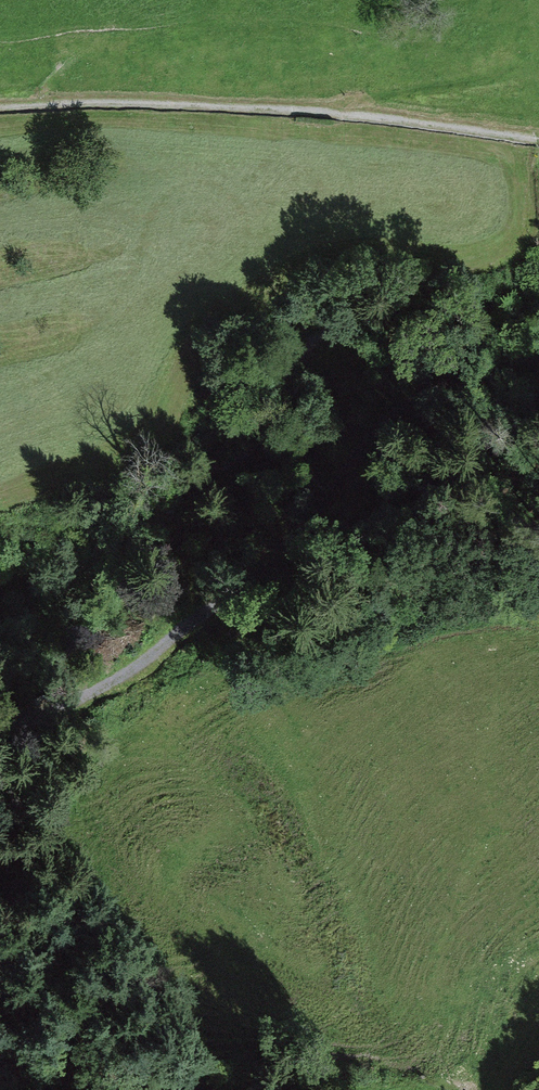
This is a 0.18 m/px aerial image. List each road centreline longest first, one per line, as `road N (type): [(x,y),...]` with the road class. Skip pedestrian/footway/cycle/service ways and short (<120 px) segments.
road 1 (track): [(0,733),(114,682),(259,577),(408,407),(538,358)]
road 2 (track): [(538,136),(317,108),(124,98),(0,108)]
road 3 (track): [(301,1089),(0,1060)]

